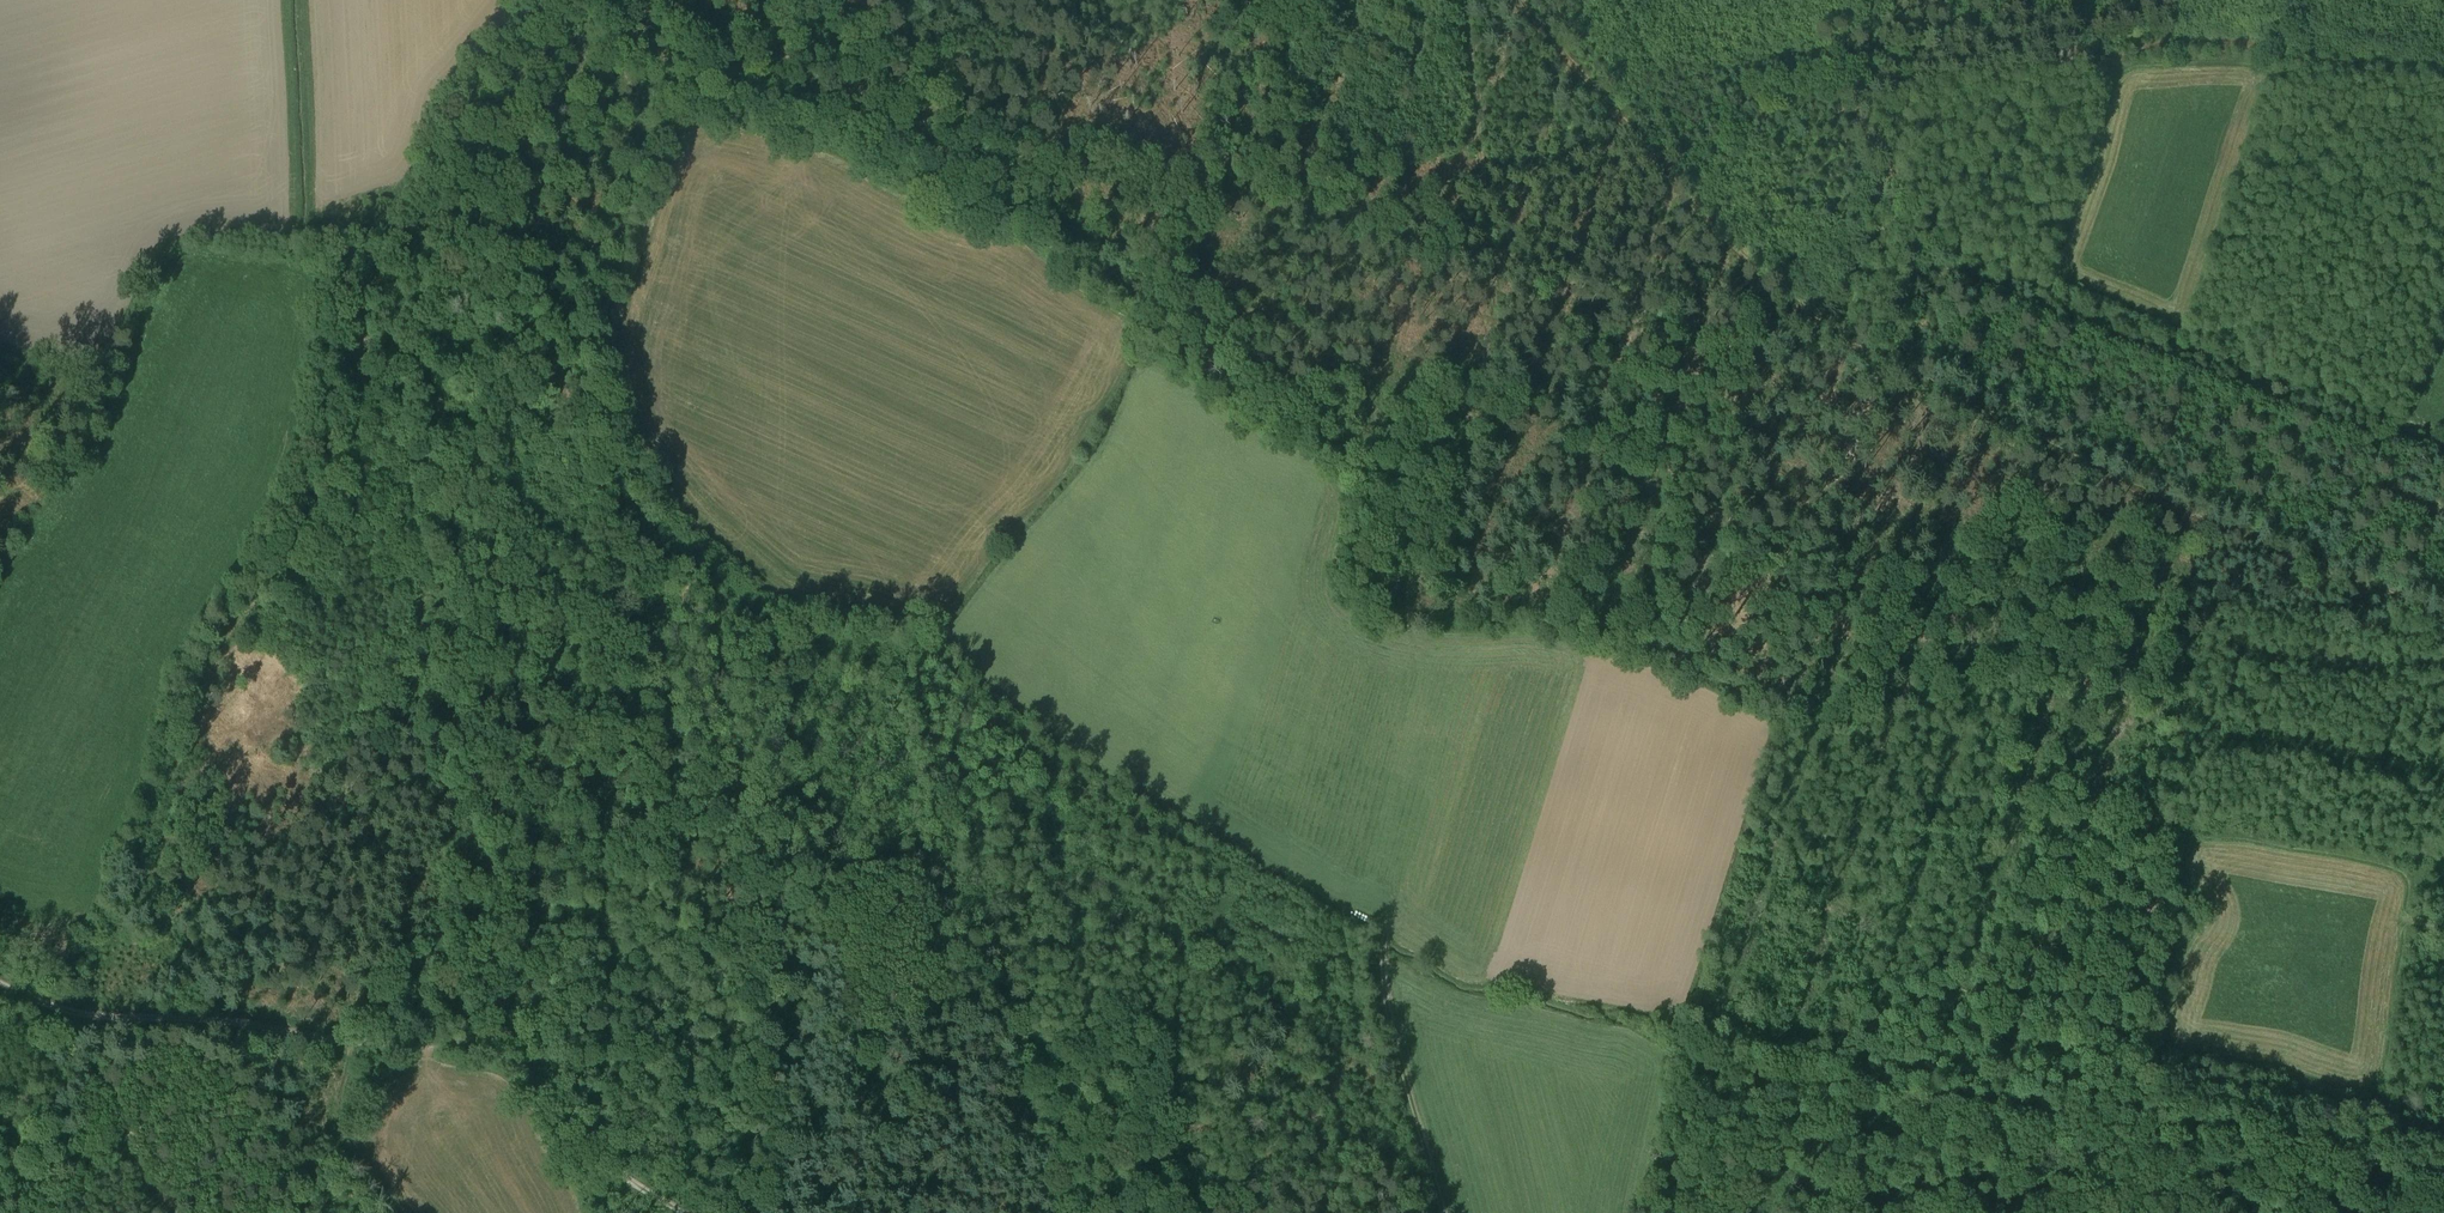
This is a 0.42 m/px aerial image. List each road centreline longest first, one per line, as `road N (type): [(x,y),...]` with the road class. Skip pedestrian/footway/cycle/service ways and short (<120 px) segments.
road 1 (track): [(1522,0),(1789,308),(2120,495),(2443,642)]
road 2 (track): [(0,985),(96,1022),(233,1025),(339,1045),(507,1056),(607,1154),(691,1212)]
road 3 (track): [(1442,1212),(1386,1009),(1388,935)]

